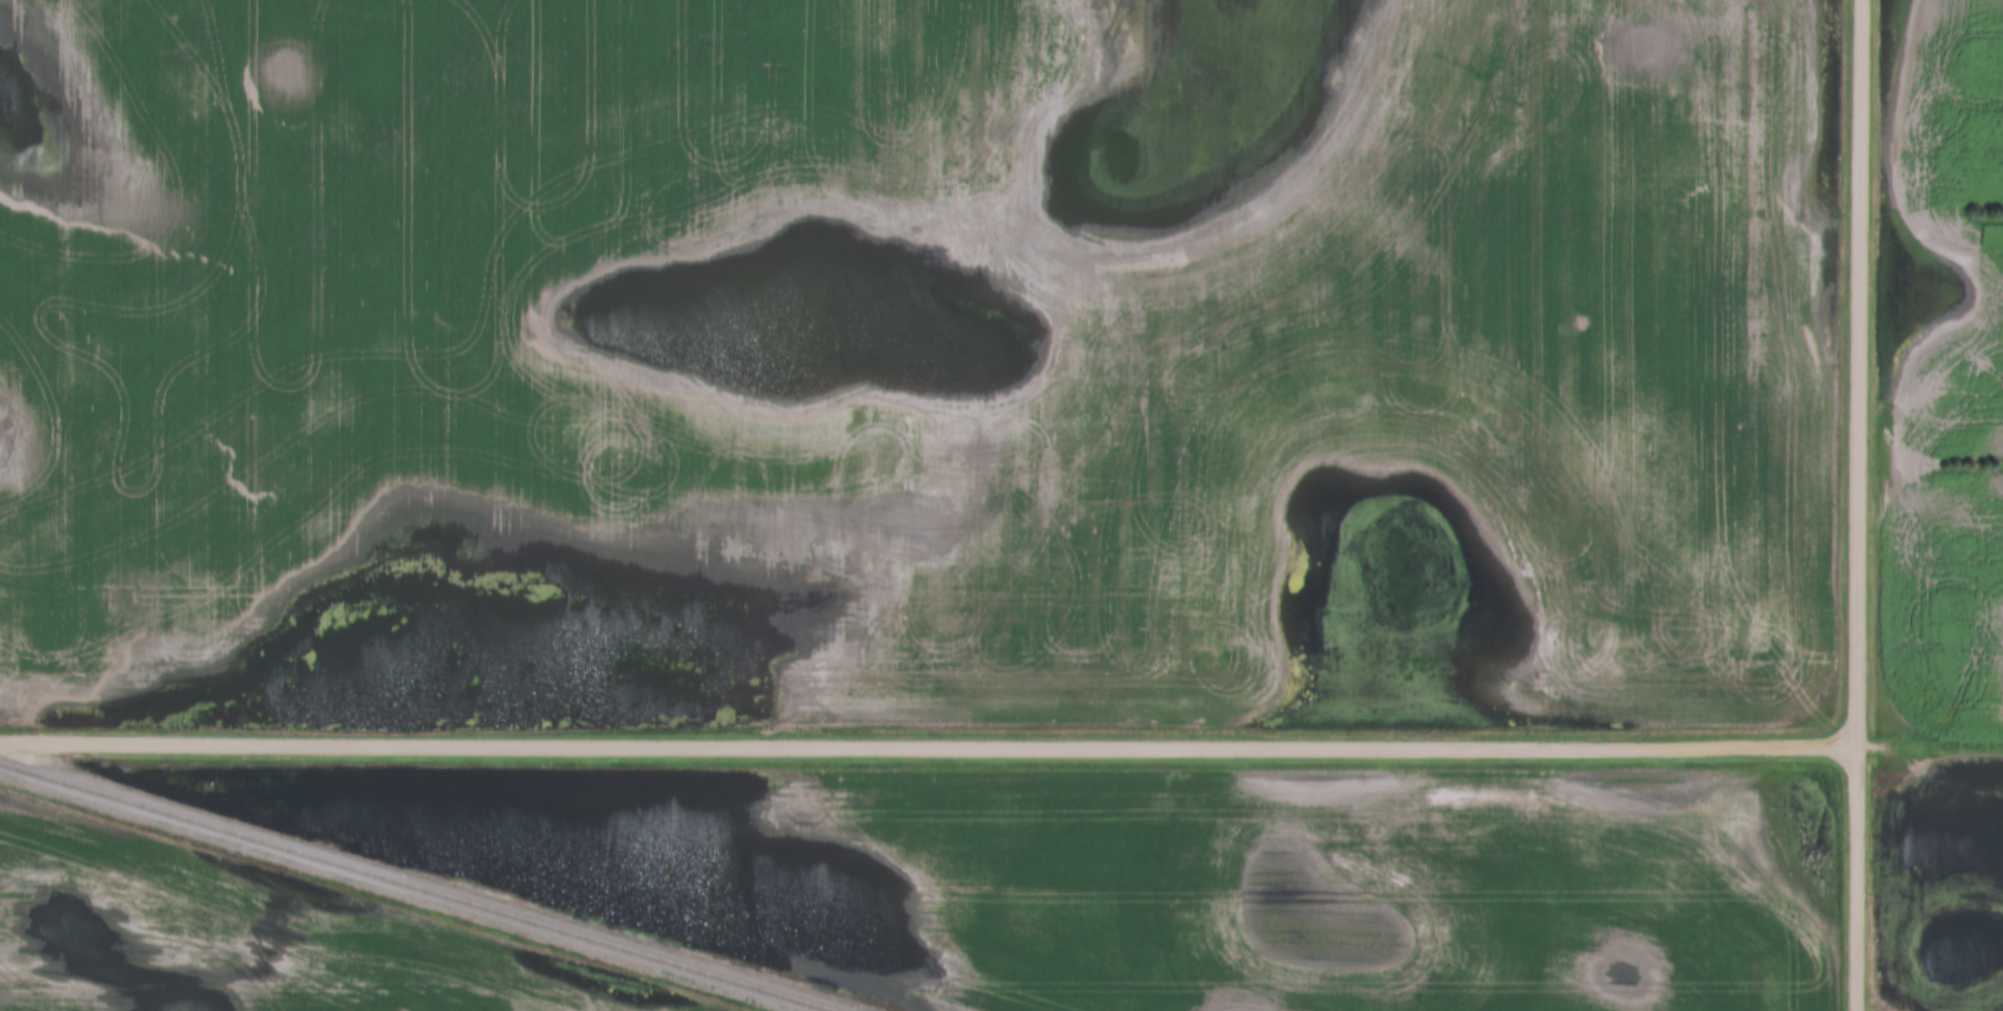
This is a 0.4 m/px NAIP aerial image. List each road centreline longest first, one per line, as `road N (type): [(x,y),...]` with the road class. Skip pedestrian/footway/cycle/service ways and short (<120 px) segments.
road 1 (residential): [(0,746),(1856,747)]
road 2 (residential): [(1861,0),(1856,747)]
road 3 (residential): [(1856,747),(1856,1010)]

